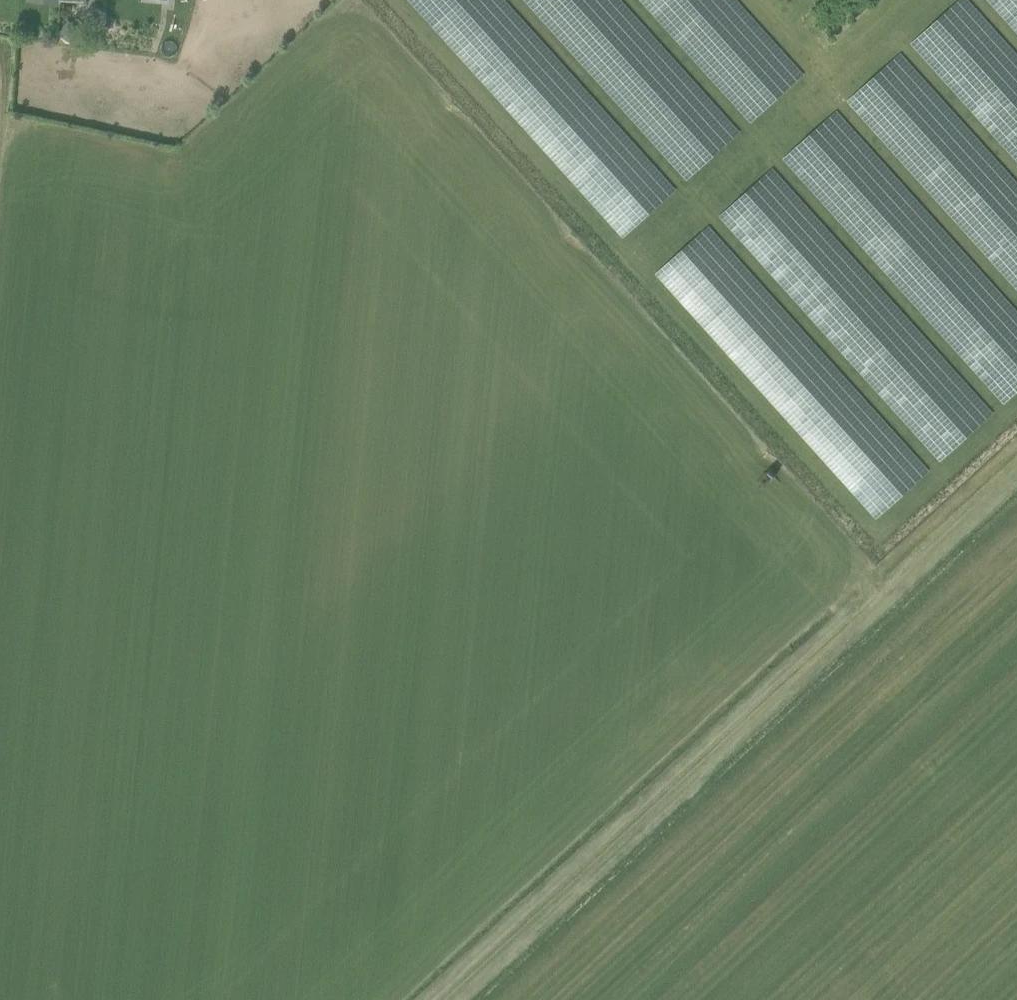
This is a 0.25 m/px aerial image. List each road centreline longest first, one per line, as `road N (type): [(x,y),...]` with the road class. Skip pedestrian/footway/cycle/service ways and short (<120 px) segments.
road 1 (track): [(1016,474),(450,999)]

